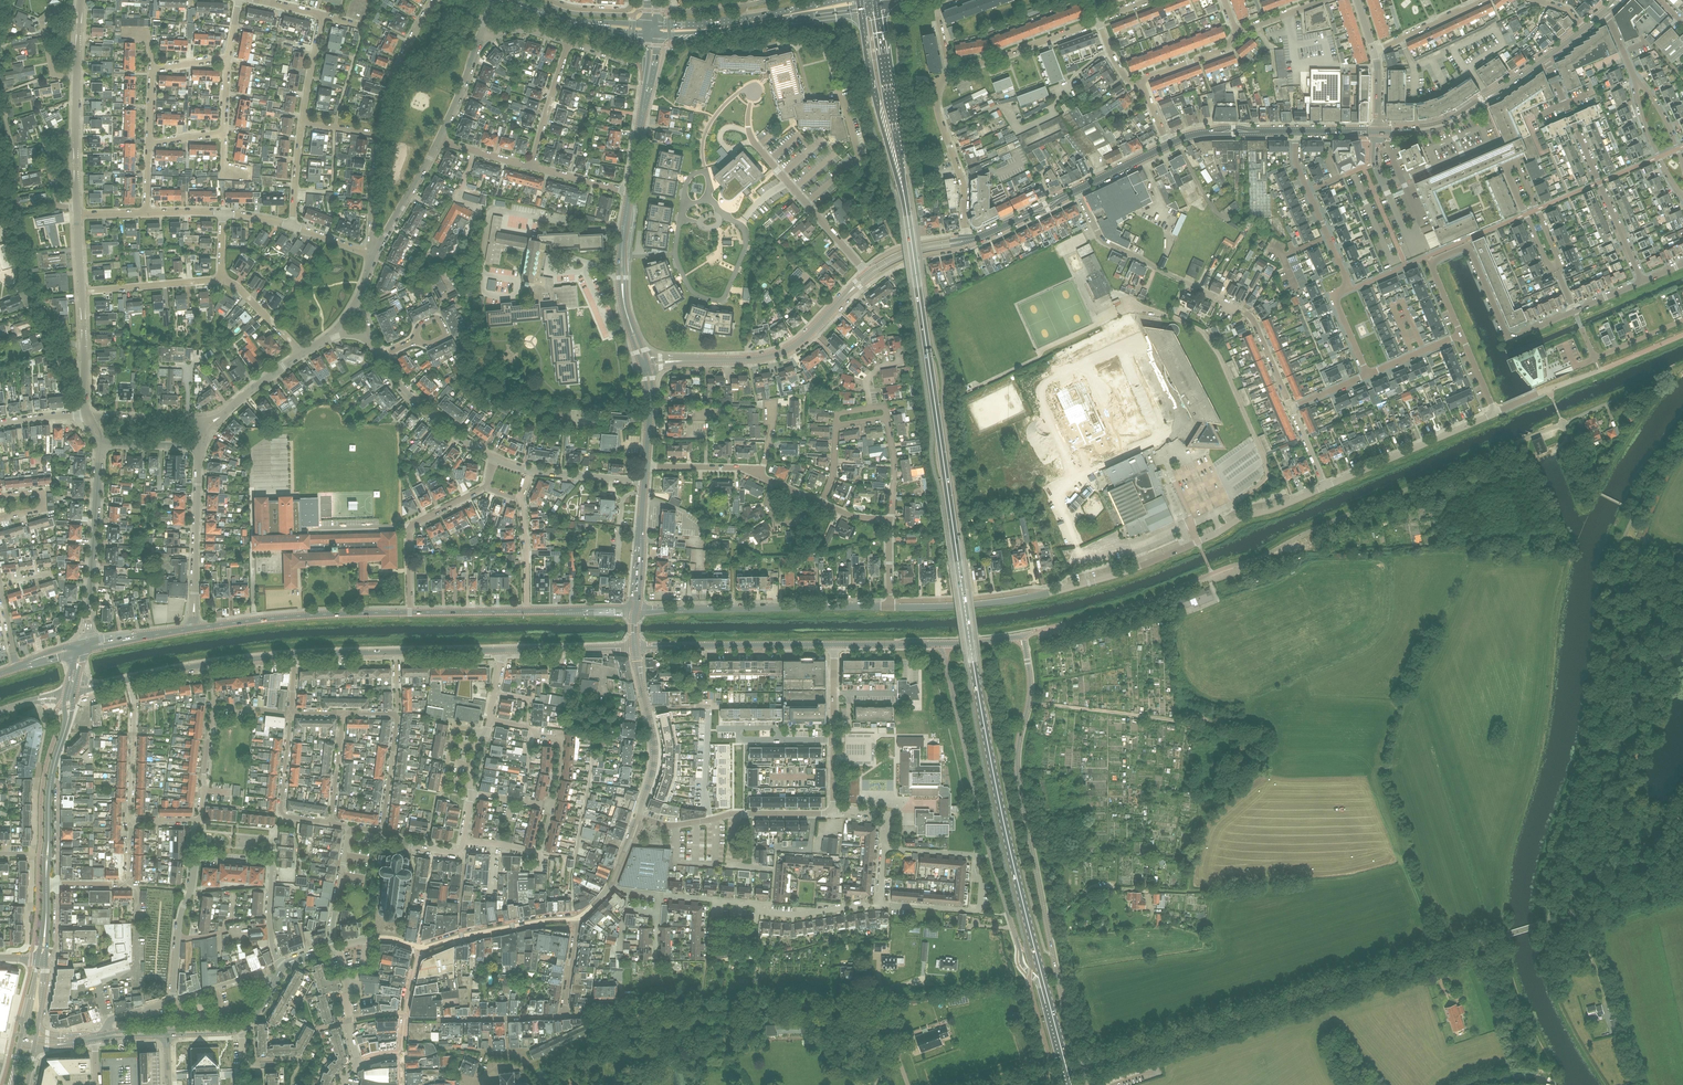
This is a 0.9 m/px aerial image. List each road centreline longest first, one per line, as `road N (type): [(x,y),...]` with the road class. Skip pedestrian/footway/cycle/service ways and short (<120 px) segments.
road 1 (primary): [(1049,1004),(978,691),(905,202)]
road 2 (residential): [(1023,635),(1122,609),(1265,555),(1563,424)]
road 3 (residential): [(1082,1066),(1535,926)]
road 4 (secondary): [(1082,1066),(1018,776),(1029,693),(1023,635)]
road 5 (secondary): [(944,644),(1022,962),(1049,1004)]
road 6 (track): [(875,1084),(860,1030),(833,1026),(813,1037),(629,1043),(600,1057),(594,1084)]
road 7 (residential): [(908,1084),(873,1005),(619,1013)]
road 8 (unclassified): [(715,901),(780,915),(879,903),(886,819),(833,810)]
road 9 (residential): [(1461,334),(1430,261),(1468,245),(1510,340),(1575,312)]
road 10 (unclassified): [(891,607),(637,610)]
road 11 (unclassified): [(56,341),(8,217),(13,150),(0,100)]
road 12 (residential): [(1643,282),(1545,59)]
road 13 (unclassified): [(576,919),(423,947),(384,938),(337,947)]
road 14 (residential): [(1556,266),(1507,167),(1517,163),(1560,261)]
road 15 (track): [(1028,702),(1251,730)]
road 16 (secondary): [(410,613),(194,628)]
road 17 (residential): [(685,196),(675,263),(697,299),(727,294),(745,249),(742,225)]
road 18 (secondary): [(652,35),(861,12)]
road 19 (residential): [(1308,190),(1350,289),(1334,296),(1367,374)]
road 20 (tertiary): [(691,360),(781,353),(870,274)]
road 21 (tertiary): [(295,656),(502,651)]
road 22 (residential): [(84,643),(100,442)]
road 23 (residential): [(1232,305),(1103,241),(1076,191)]
road 24 (primary): [(905,202),(877,8)]
road 25 (secondary): [(847,0),(713,23),(653,24)]
road 26 (primary): [(861,12),(871,83),(905,202)]
road 27 (residential): [(540,852),(575,858),(594,734),(562,731)]
road 28 (tertiary): [(1378,132),(1444,125),(1545,59)]
road 29 (residential): [(1326,486),(1494,413)]
road 30 (residential): [(1220,531),(1123,572),(1049,593)]
road 31 (residential): [(194,628),(199,446)]
road 32 (unclassified): [(283,967),(269,925),(271,864),(197,858)]
road 33 (residential): [(952,71),(936,105),(963,176),(970,239)]
road 34 (unclassified): [(636,646),(654,750),(637,818)]
road 35 (residential): [(661,825),(833,810)]
road 36 (residential): [(410,613),(410,530),(487,487)]
road 37 (secondary): [(642,358),(623,293),(630,192)]
road 38 (tertiary): [(128,679),(295,656)]
road 39 (track): [(1045,916),(1103,888),(1206,891)]
road 40 (residential): [(1049,593),(890,601)]
road 41 (residential): [(1049,593),(891,607)]
road 42 (secondary): [(630,192),(652,35)]
road 43 (residential): [(496,459),(440,422),(381,357)]
road 44 (residential): [(952,71),(1096,22)]
road 45 (residential): [(379,135),(400,60),(434,0)]
road 46 (residential): [(149,142),(223,132),(228,60)]
road 47 (unclassified): [(173,1001),(180,923),(197,858)]
road 48 (residential): [(131,820),(135,704),(128,679)]
road 49 (residential): [(82,292),(222,280)]
road 50 (residential): [(1548,922),(1682,881)]
road 51 (residential): [(371,256),(439,140)]
road 52 (tertiary): [(502,651),(636,646)]
road 53 (residential): [(570,42),(529,167)]
road 54 (secondary): [(637,610),(644,481)]
road 55 (tertiary): [(1169,144),(1208,132),(1294,131)]
road 56 (unclassified): [(211,423),(87,417)]
road 57 (residential): [(870,274),(788,181)]
road 58 (residential): [(1374,52),(1486,0)]
road 59 (residential): [(472,1018),(350,1020)]
road 60 (residential): [(371,256),(379,135)]
road 61 (residential): [(337,947),(332,924),(349,830)]
road 62 (residential): [(1682,194),(1649,134),(1638,85)]
road 63 (residential): [(80,7),(50,13),(43,23),(53,74),(76,79)]

